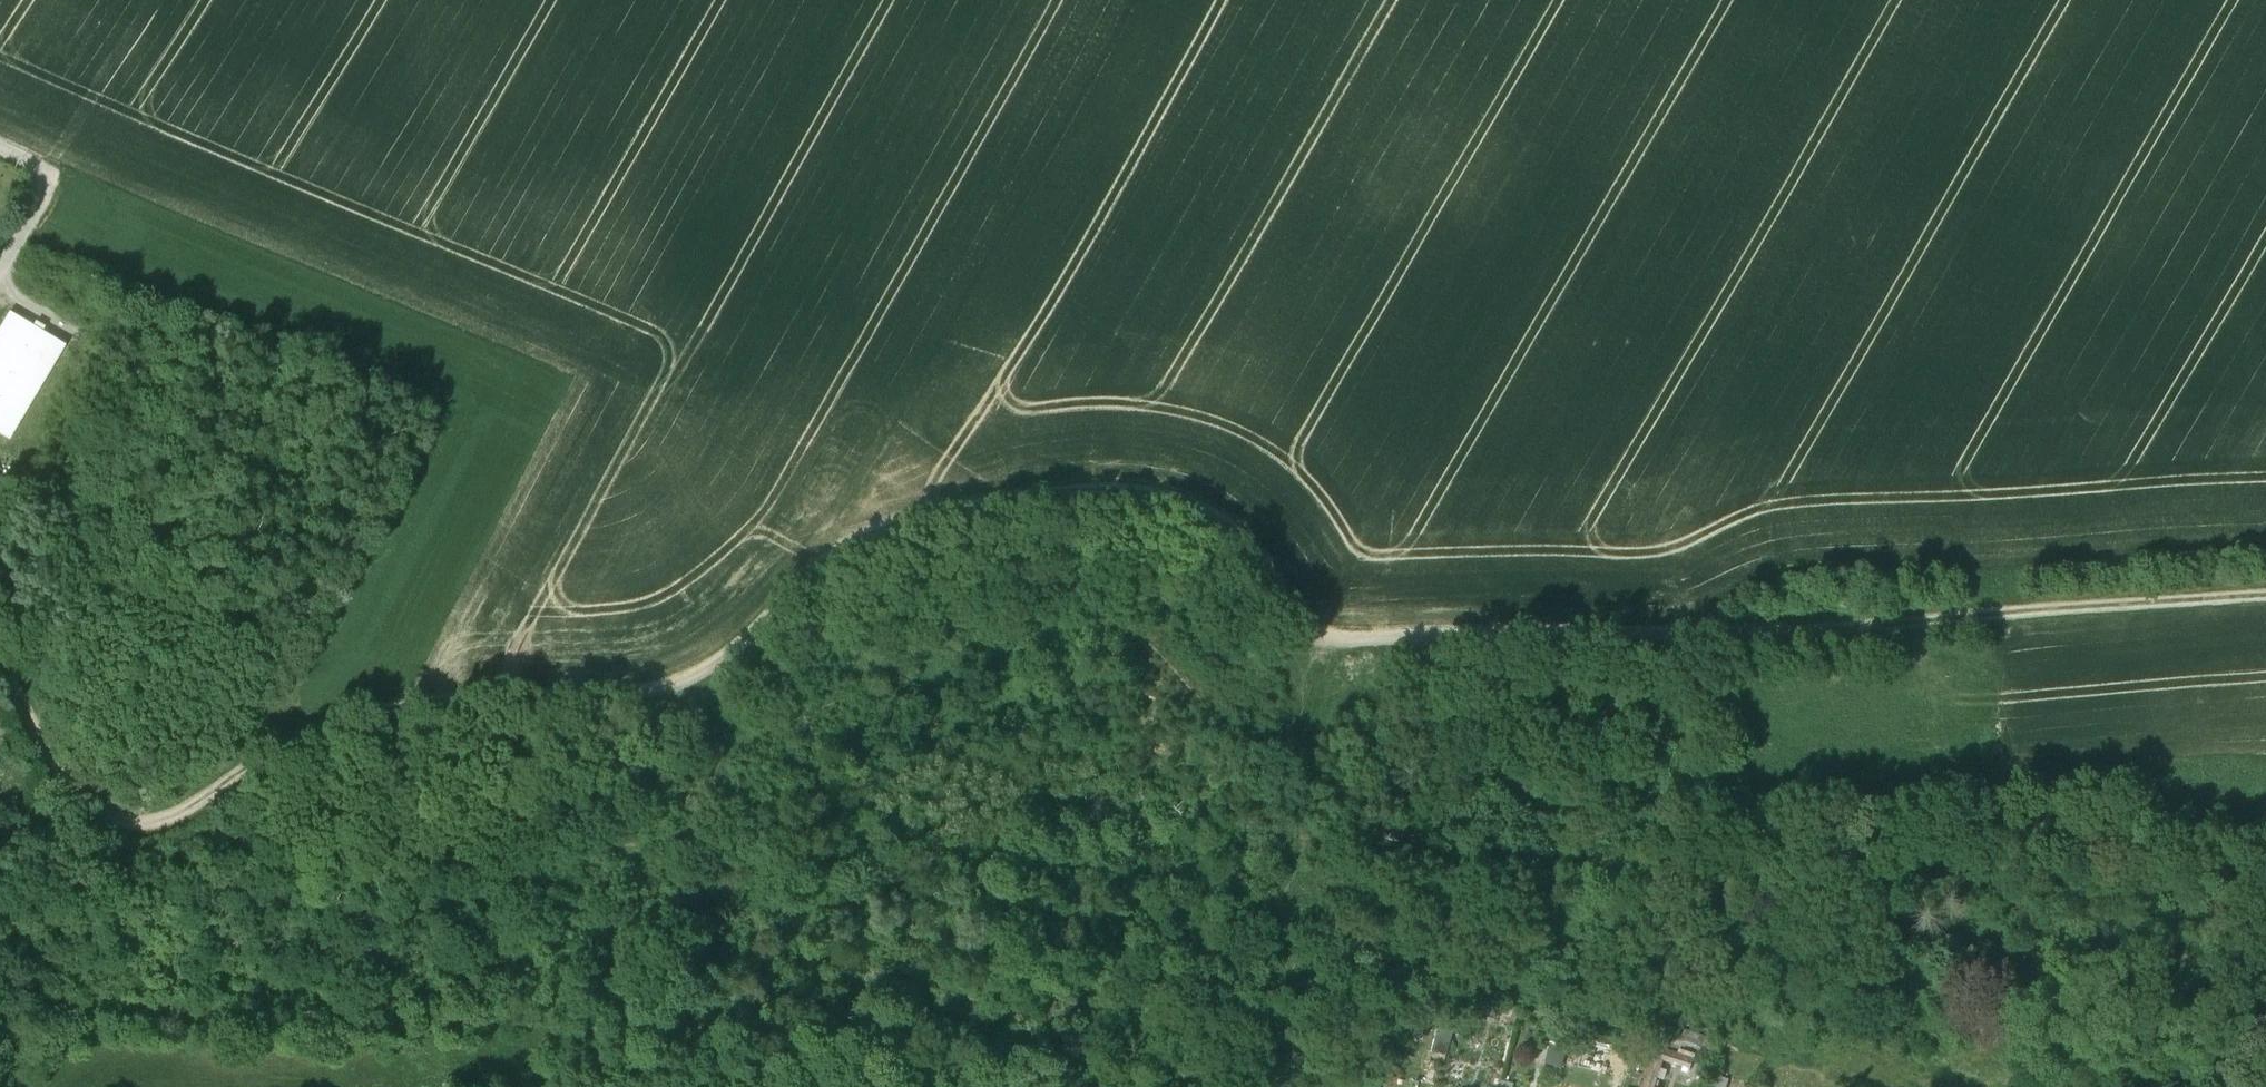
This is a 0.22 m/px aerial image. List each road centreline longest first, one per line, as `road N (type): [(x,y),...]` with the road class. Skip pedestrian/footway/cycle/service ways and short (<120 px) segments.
road 1 (track): [(2265,598),(1354,645),(1316,638),(1232,528),(1197,502),(1106,484),(905,521),(851,544),(722,664),(696,678),(460,699),(301,736),(257,759)]
road 2 (track): [(257,759),(158,811),(115,815),(73,791),(0,658)]

